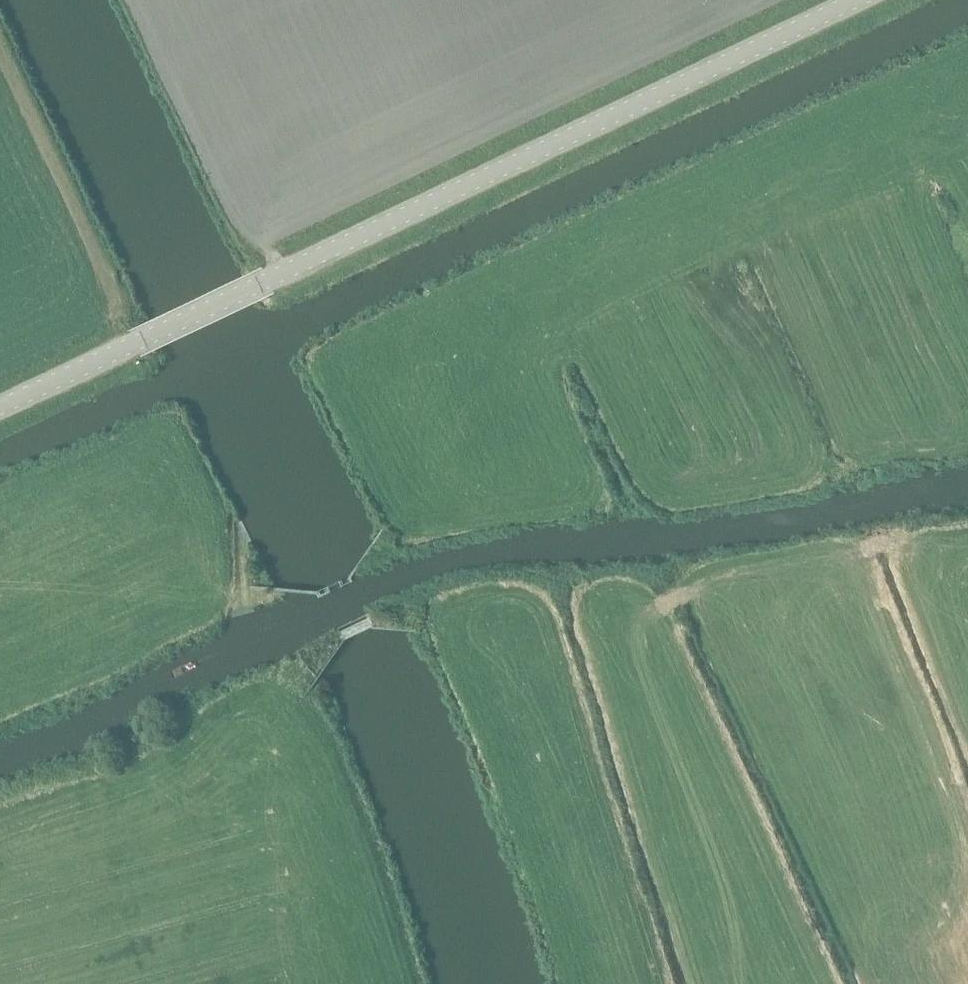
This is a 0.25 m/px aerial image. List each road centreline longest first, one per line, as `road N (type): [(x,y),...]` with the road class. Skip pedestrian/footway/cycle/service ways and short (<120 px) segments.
road 1 (unclassified): [(0,409),(853,0)]

